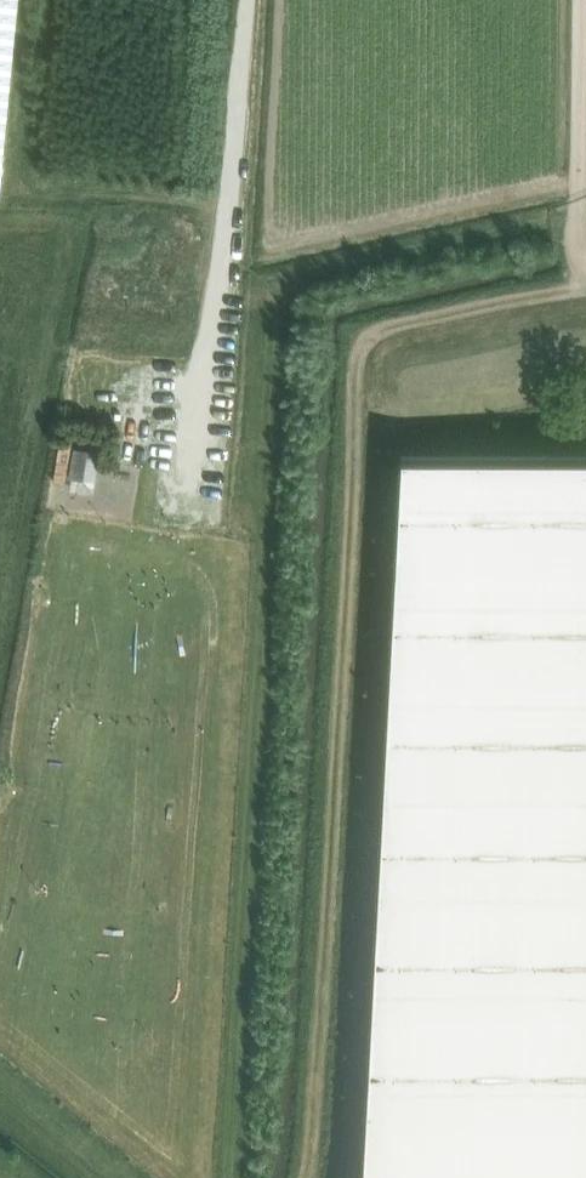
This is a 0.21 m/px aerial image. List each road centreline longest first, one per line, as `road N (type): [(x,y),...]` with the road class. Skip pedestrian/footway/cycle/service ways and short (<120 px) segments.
road 1 (track): [(583,0),(585,275)]

